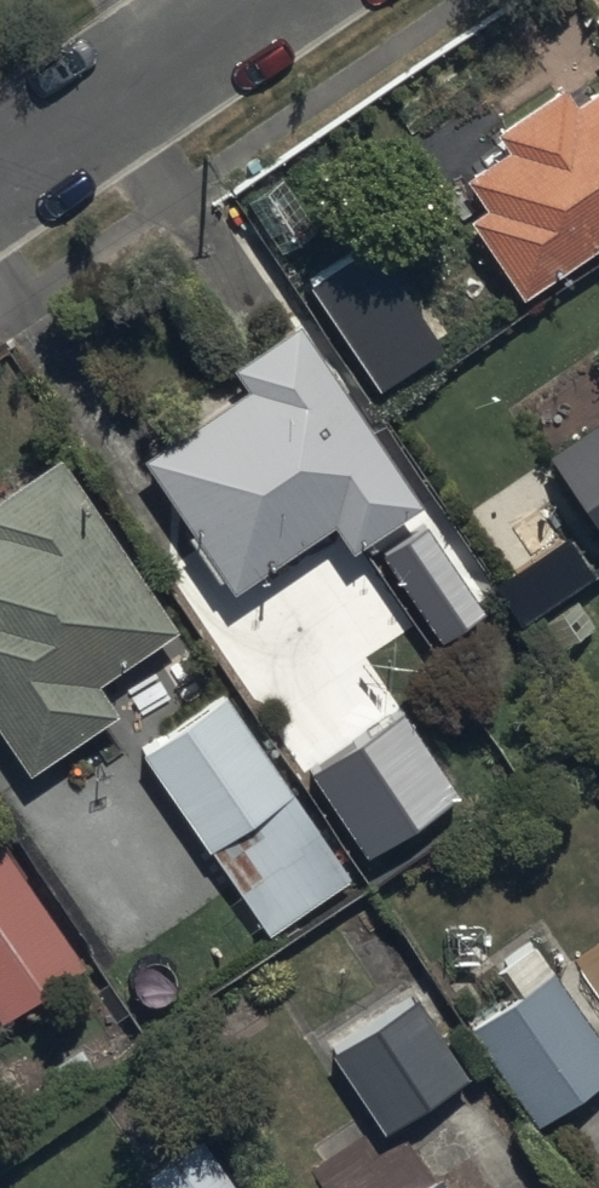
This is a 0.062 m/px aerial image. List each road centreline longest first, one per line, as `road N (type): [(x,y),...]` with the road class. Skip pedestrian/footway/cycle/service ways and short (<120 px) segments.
road 1 (residential): [(0,176),(260,0)]

